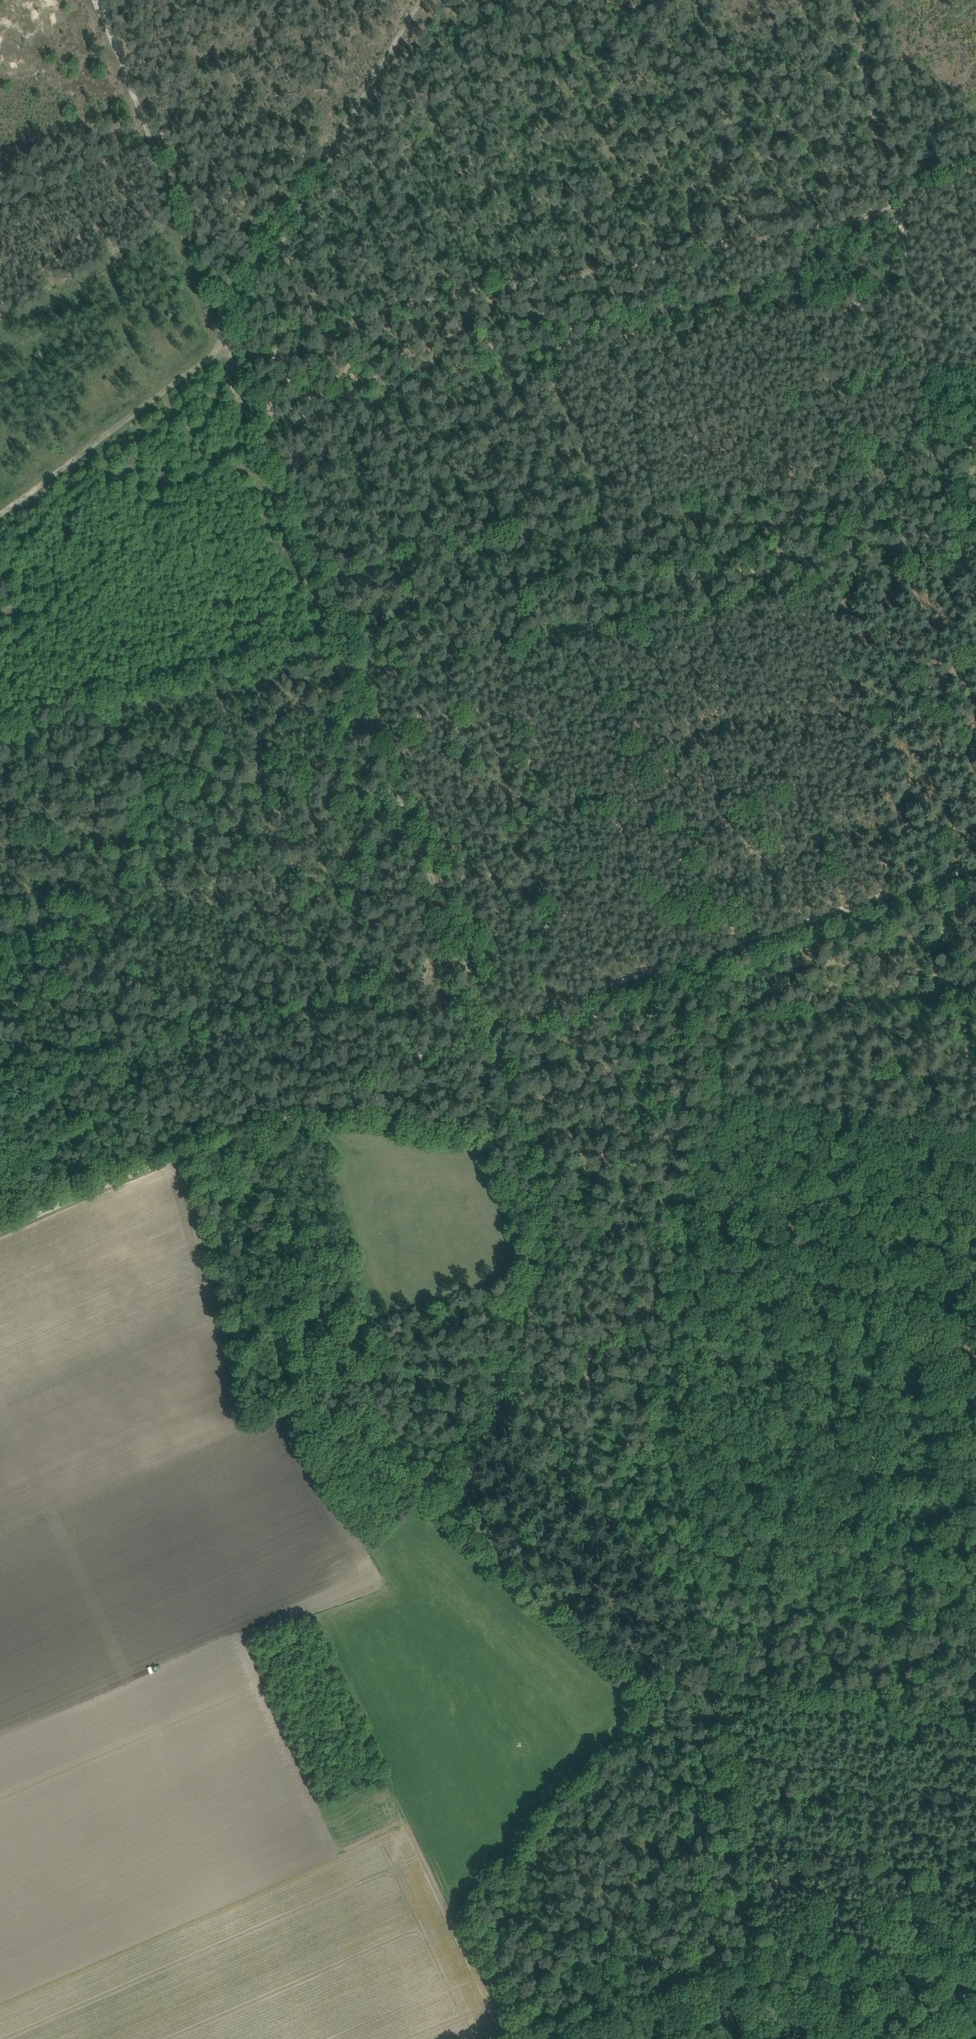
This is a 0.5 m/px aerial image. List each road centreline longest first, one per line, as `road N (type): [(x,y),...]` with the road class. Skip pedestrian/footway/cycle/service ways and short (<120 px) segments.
road 1 (track): [(98,0),(254,406),(309,579),(486,1030)]
road 2 (track): [(0,1229),(486,1030)]
road 3 (track): [(486,1030),(975,870)]
road 4 (track): [(486,1030),(545,1274),(535,1311),(483,1409),(421,1491)]
road 5 (track): [(216,319),(255,289),(422,0)]
road 6 (track): [(227,346),(0,517)]
road 7 (track): [(254,406),(506,355)]
road 8 (track): [(949,505),(975,623)]

